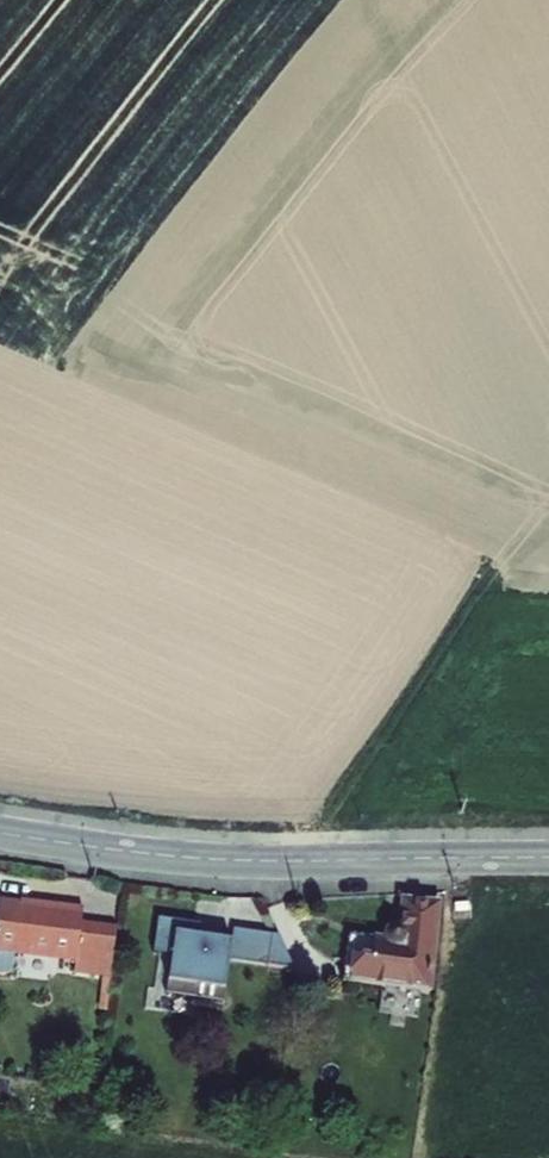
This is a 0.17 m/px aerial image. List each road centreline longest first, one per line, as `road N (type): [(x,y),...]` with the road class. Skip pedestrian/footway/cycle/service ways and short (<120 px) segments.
road 1 (tertiary): [(0,832),(222,860),(548,858)]

